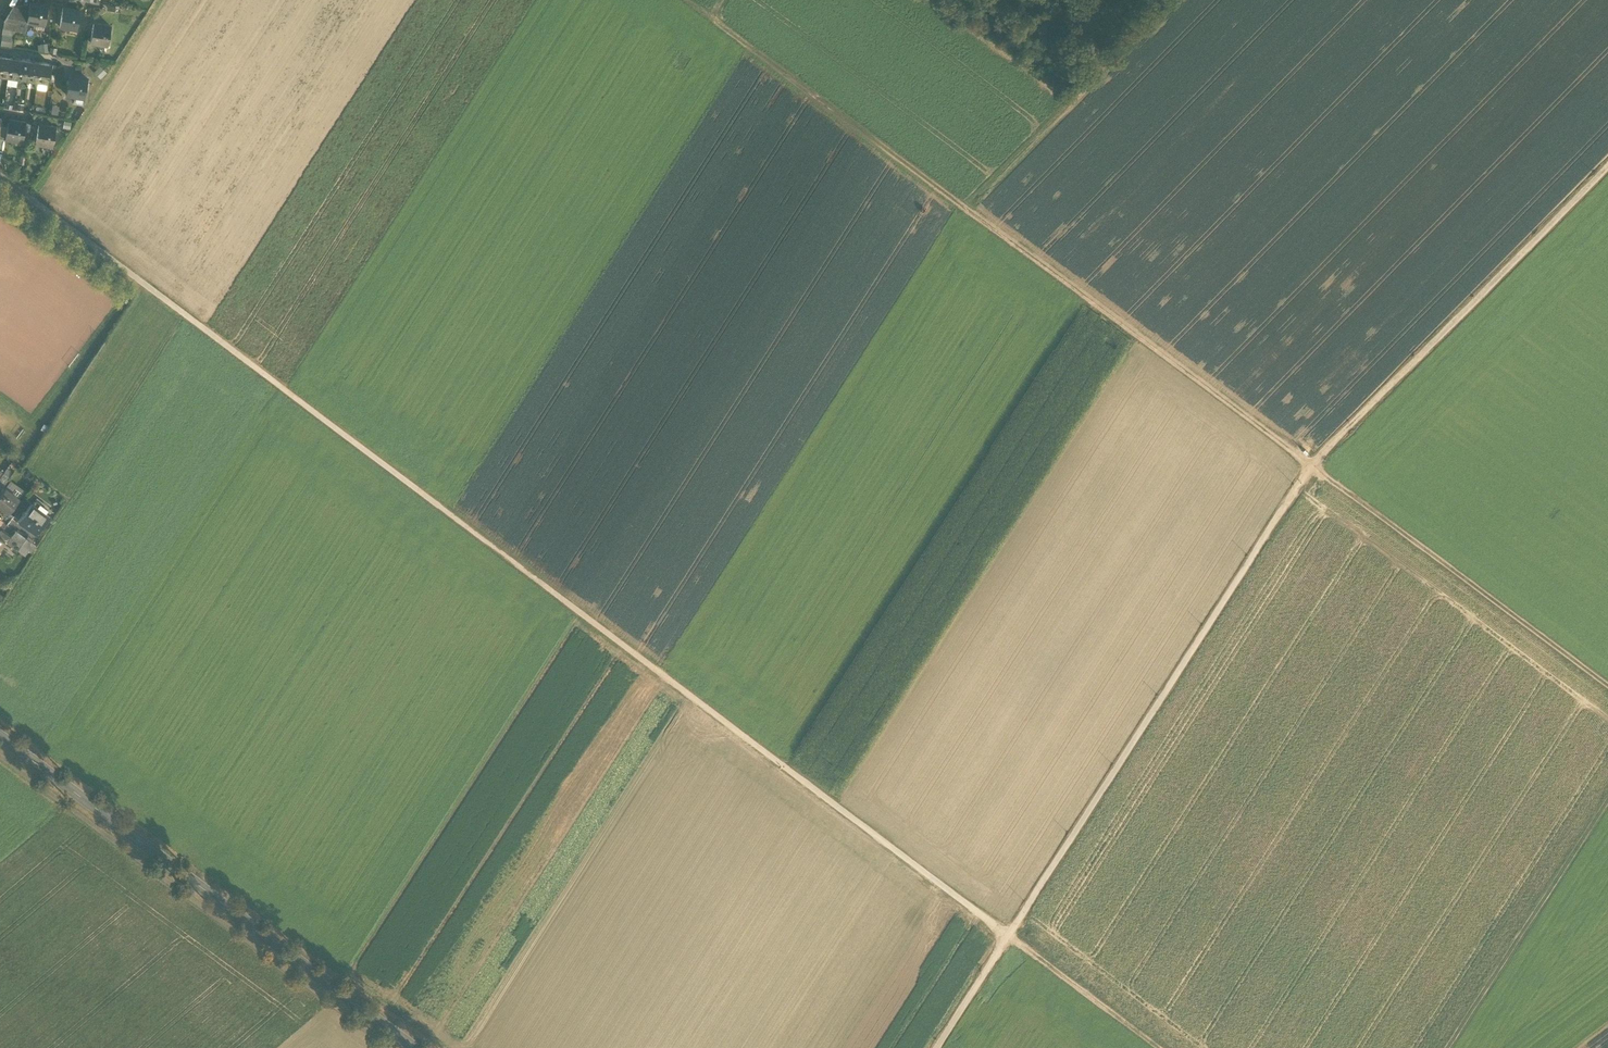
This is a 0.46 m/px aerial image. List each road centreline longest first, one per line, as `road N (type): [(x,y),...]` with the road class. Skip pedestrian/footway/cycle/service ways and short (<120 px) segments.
road 1 (track): [(0,175),(1161,1047)]
road 2 (track): [(690,0),(1607,690)]
road 3 (track): [(945,1047),(1315,473),(1607,179)]
road 4 (track): [(667,678),(951,230),(1173,0)]
road 5 (secondary): [(416,1047),(0,735)]
road 6 (track): [(1458,1047),(1607,816)]

